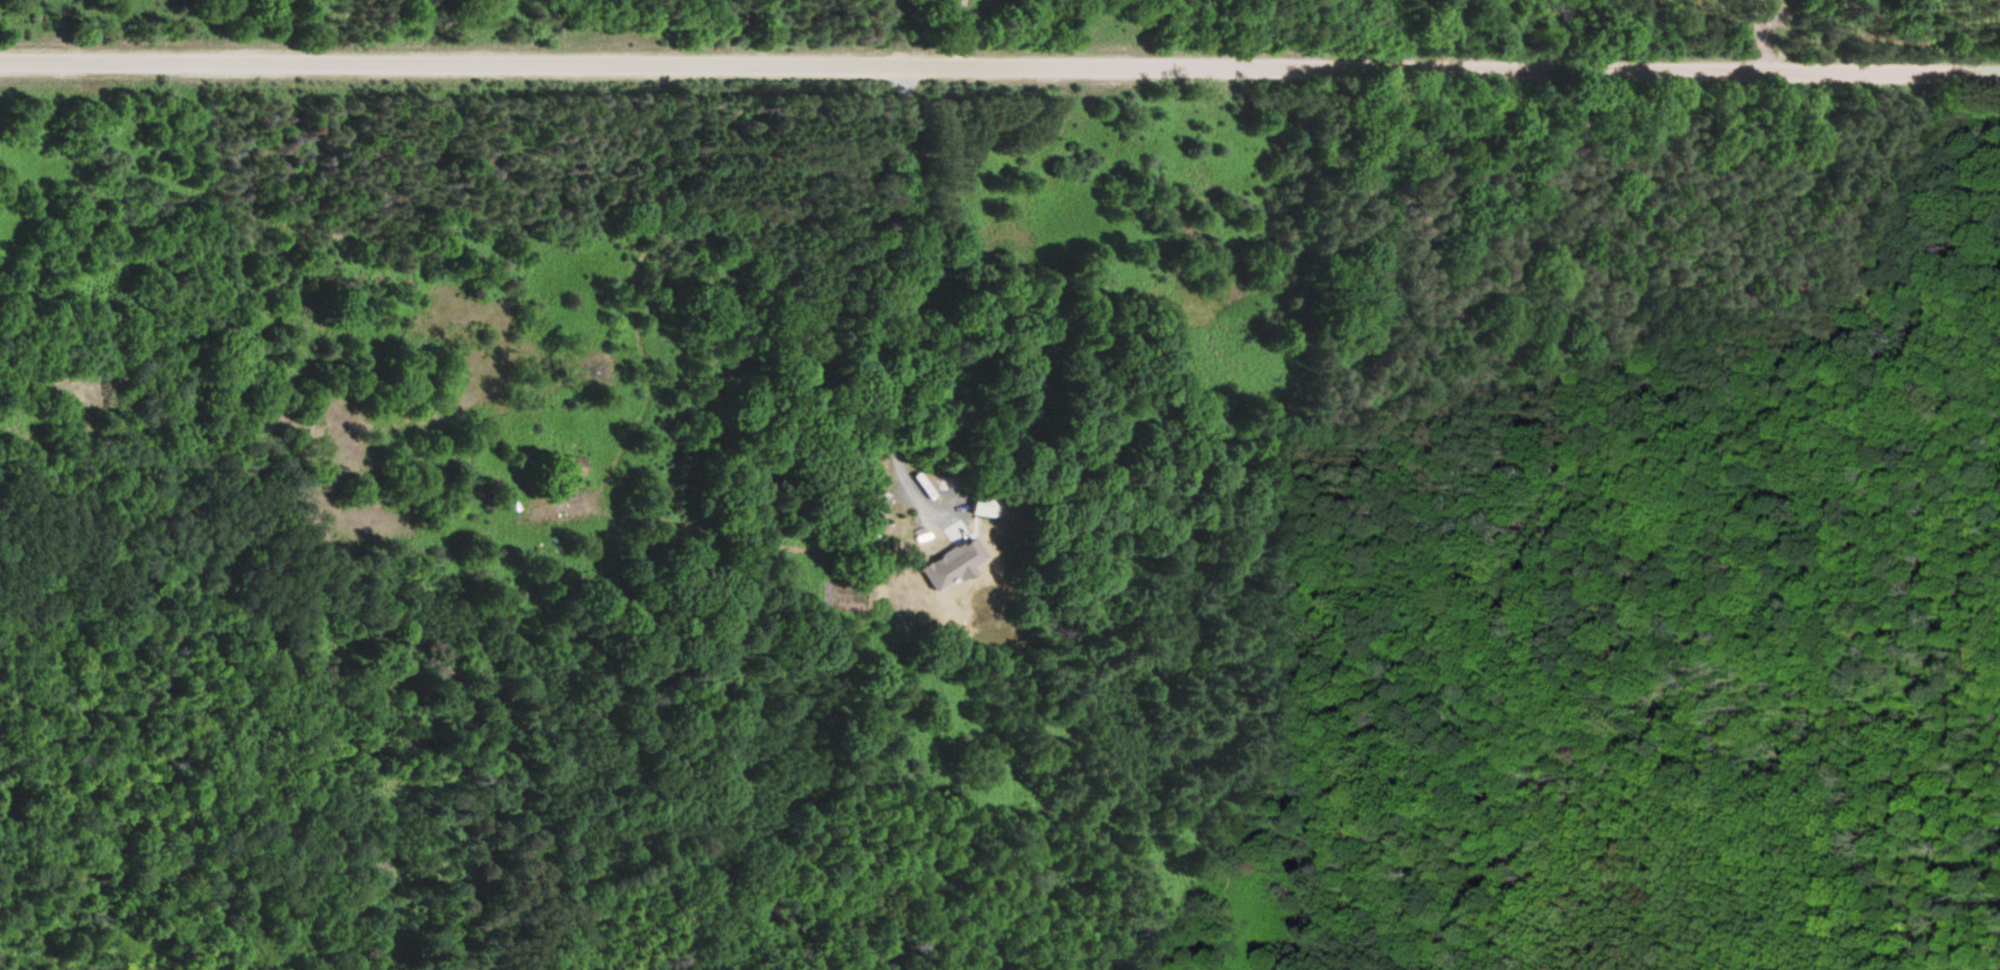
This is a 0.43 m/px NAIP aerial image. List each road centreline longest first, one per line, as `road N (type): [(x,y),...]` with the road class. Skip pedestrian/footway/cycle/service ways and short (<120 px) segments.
road 1 (residential): [(1999,73),(0,59)]

